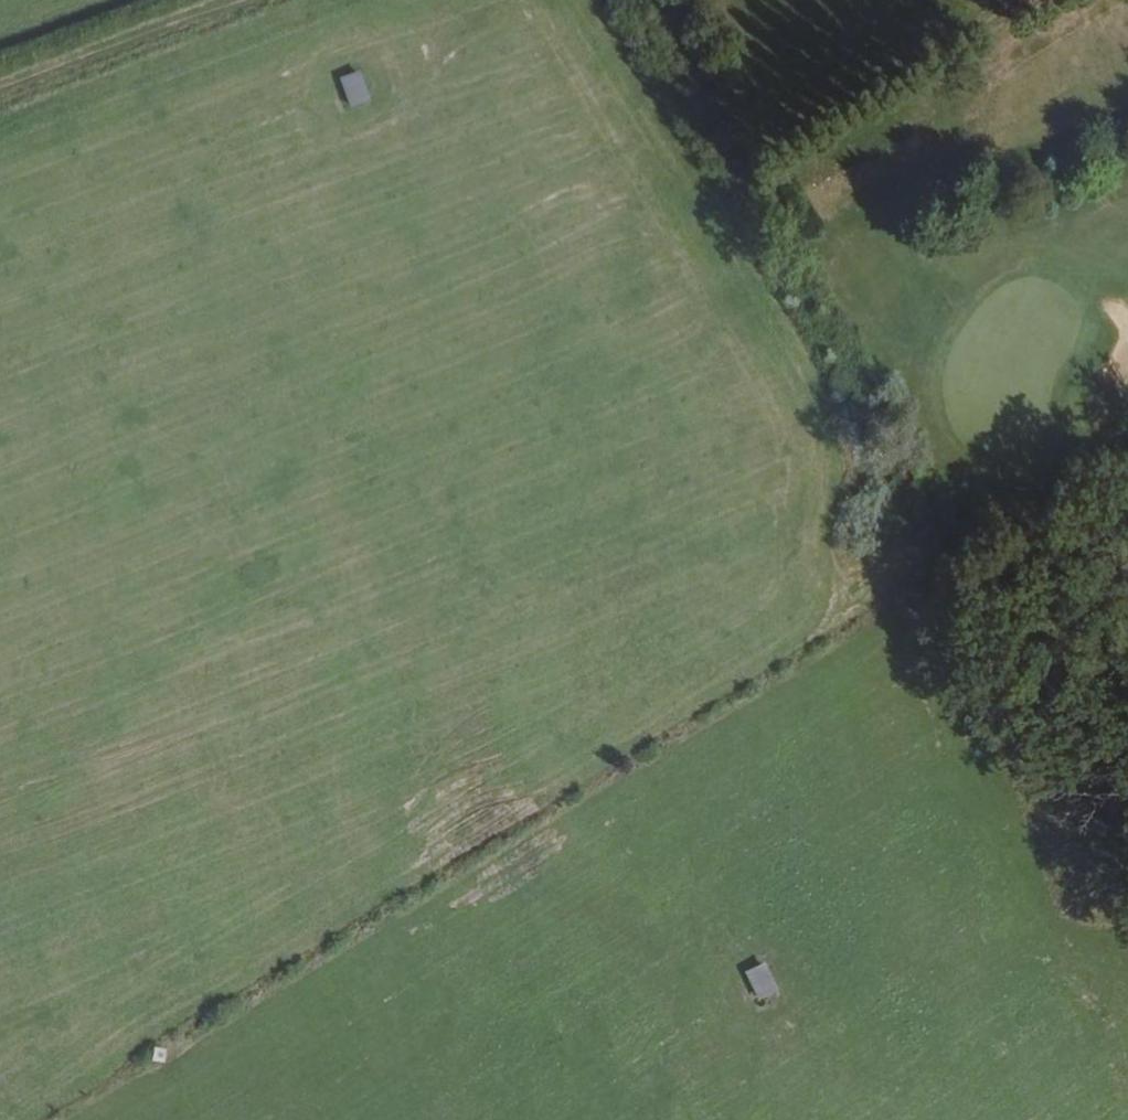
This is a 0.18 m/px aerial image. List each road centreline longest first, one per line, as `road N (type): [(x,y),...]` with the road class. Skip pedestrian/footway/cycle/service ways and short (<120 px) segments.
road 1 (track): [(228,0),(0,89)]

